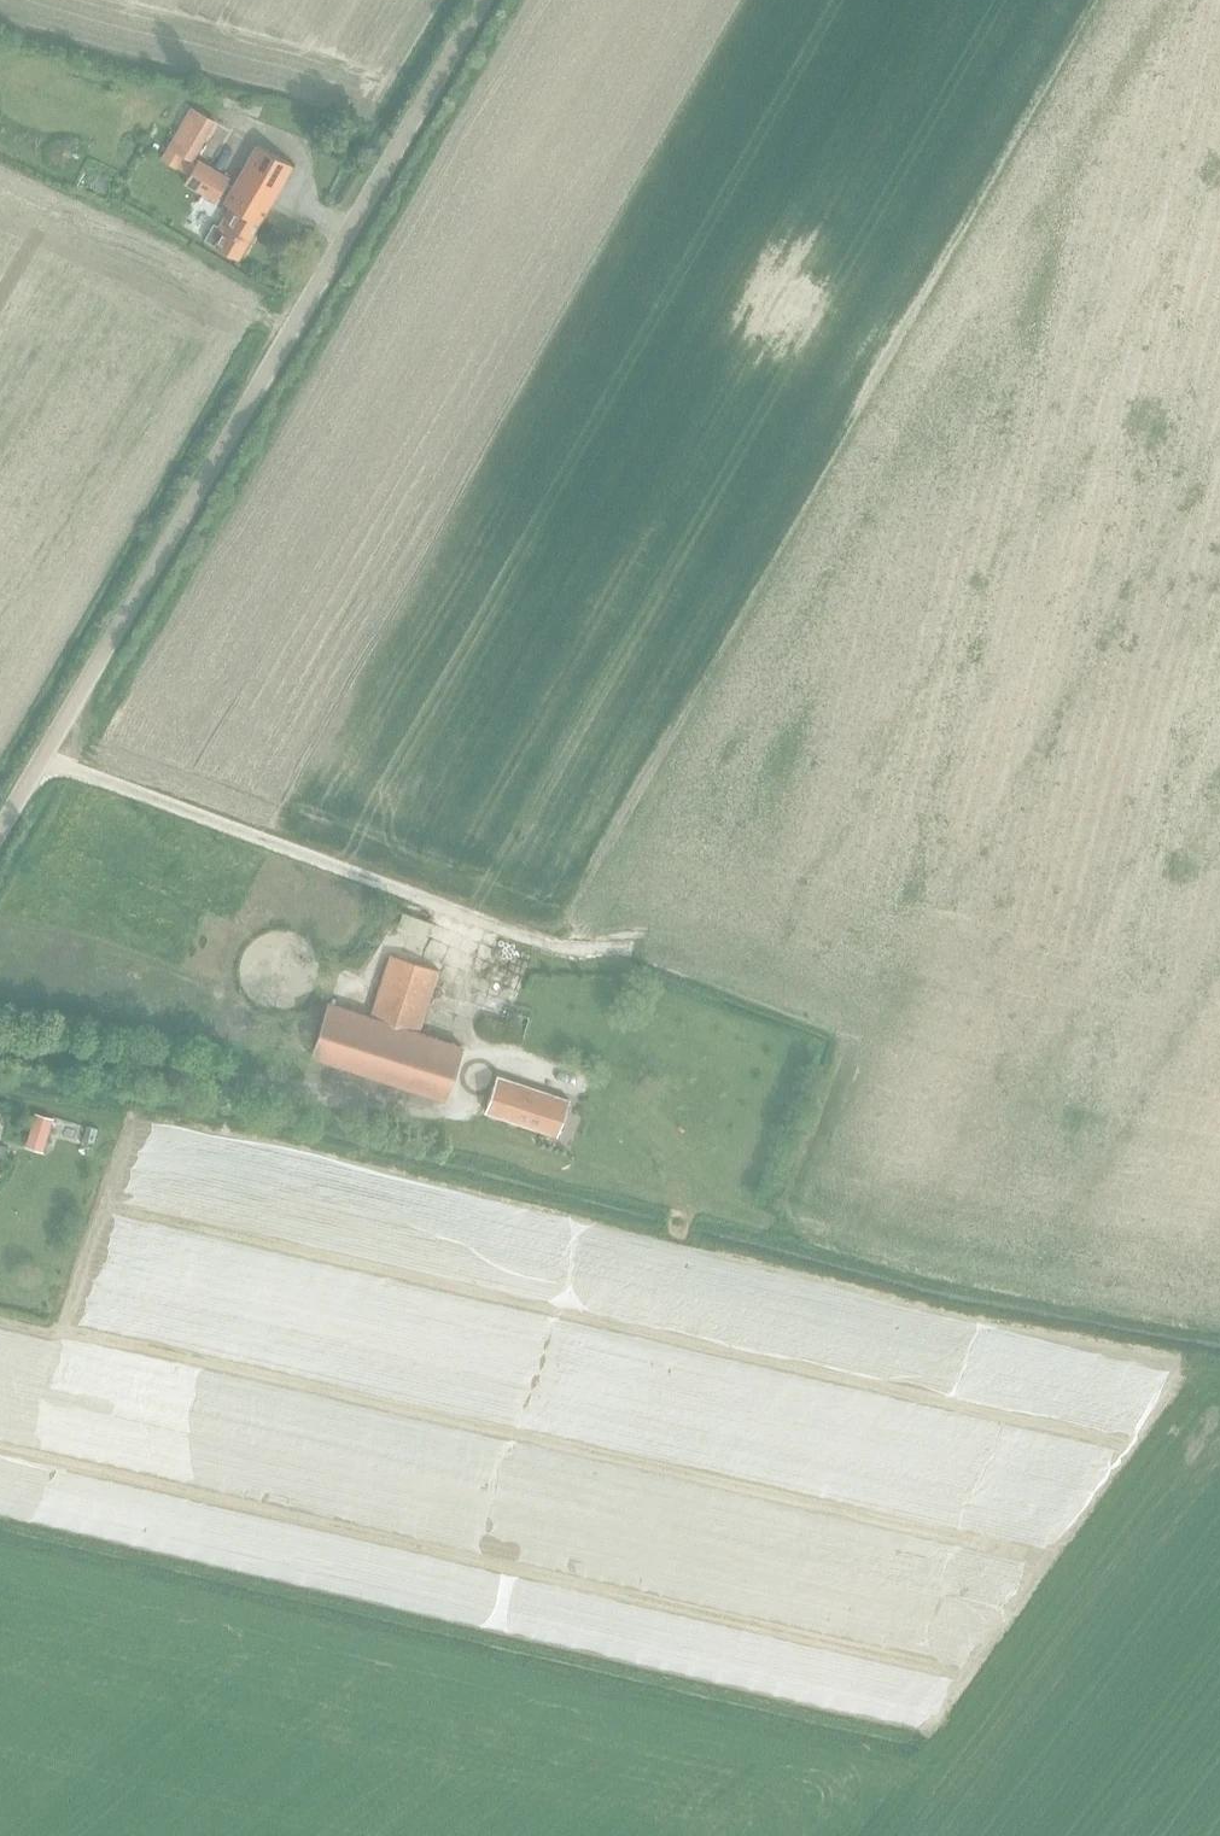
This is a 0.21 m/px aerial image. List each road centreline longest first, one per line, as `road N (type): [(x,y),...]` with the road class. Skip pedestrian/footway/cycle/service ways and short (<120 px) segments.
road 1 (unclassified): [(0,828),(482,0)]

